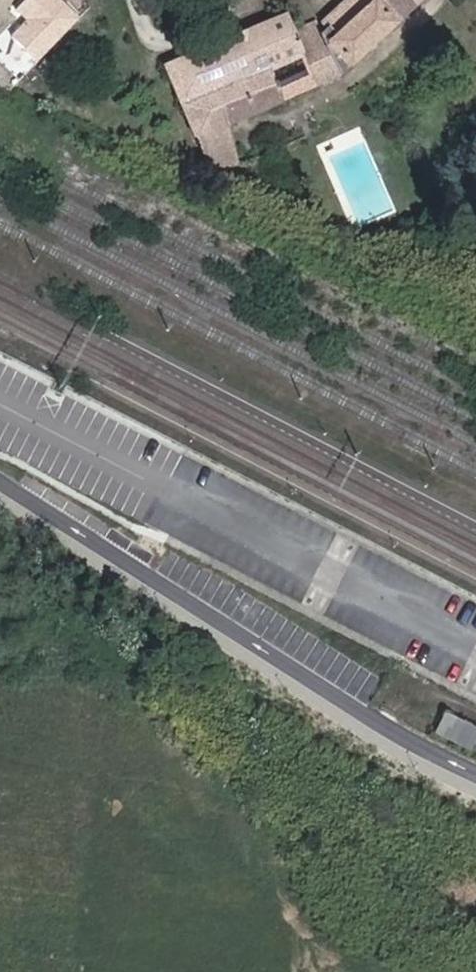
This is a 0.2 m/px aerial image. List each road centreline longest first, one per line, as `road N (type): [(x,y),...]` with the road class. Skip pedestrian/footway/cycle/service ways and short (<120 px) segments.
road 1 (residential): [(0,484),(387,728),(475,772)]

